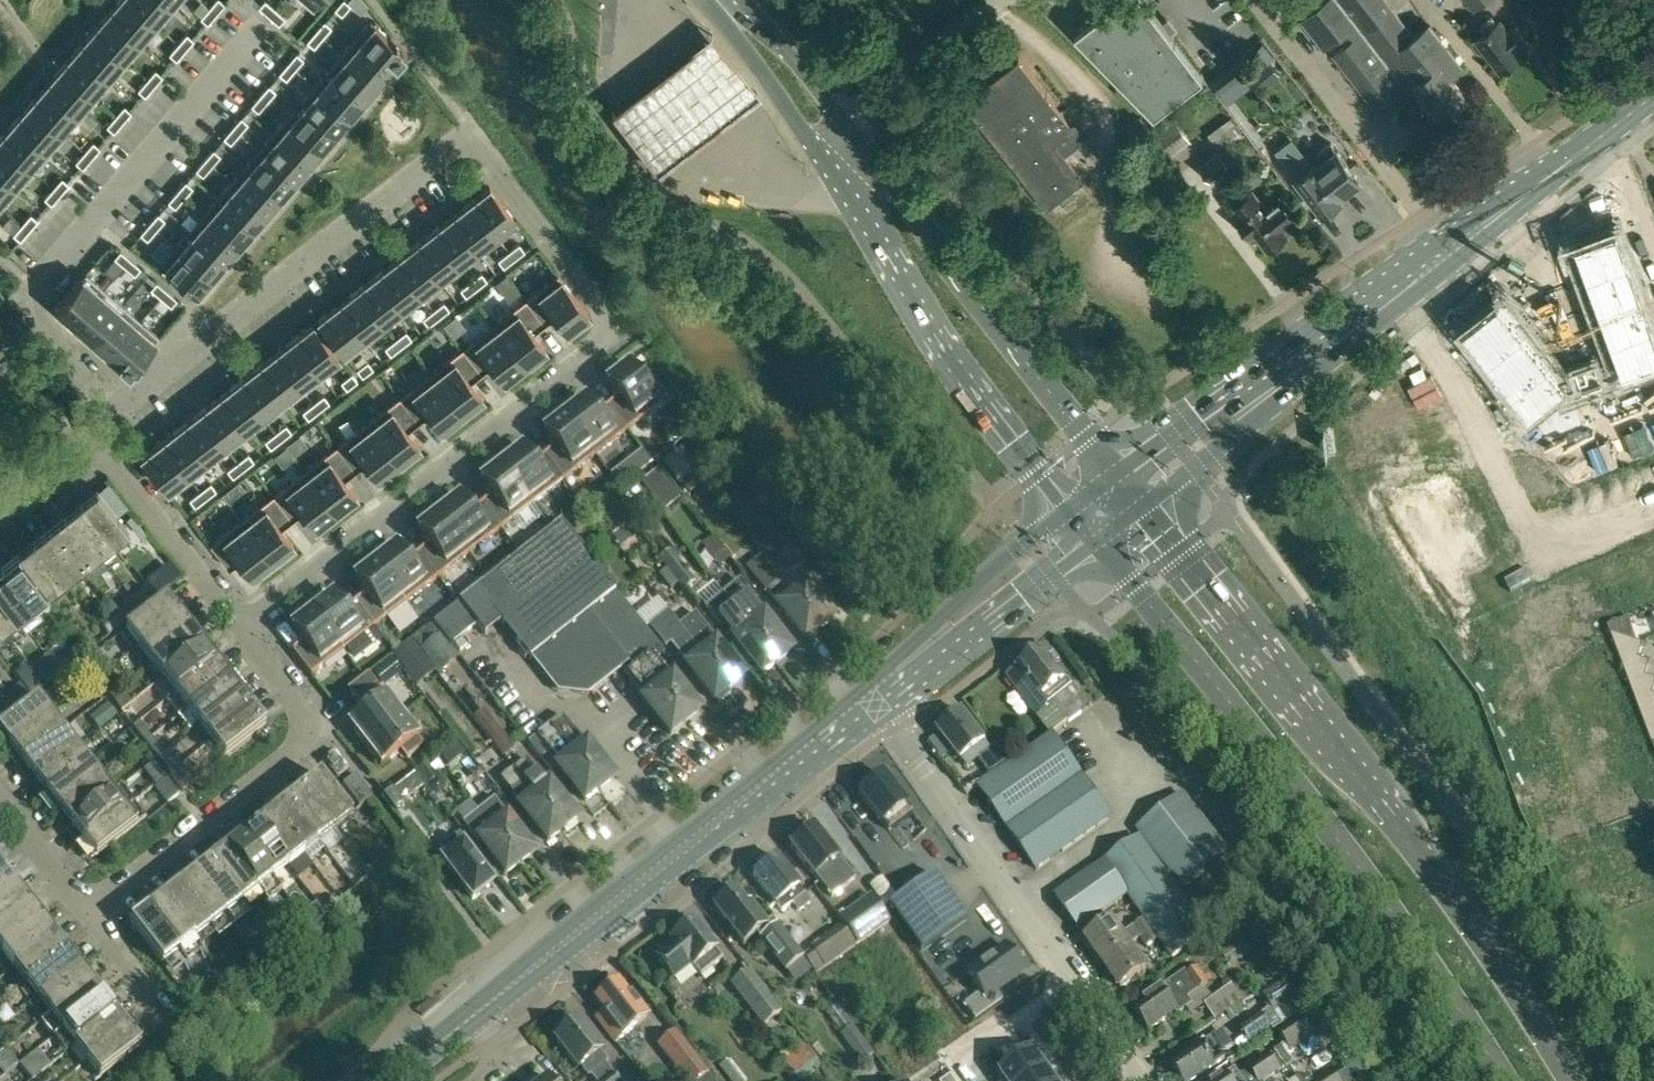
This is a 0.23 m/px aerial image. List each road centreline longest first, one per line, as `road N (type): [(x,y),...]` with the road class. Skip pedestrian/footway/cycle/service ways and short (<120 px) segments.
road 1 (residential): [(238,626),(621,329),(470,135)]
road 2 (primary): [(1575,1080),(1391,806),(1140,507)]
road 3 (primary): [(1094,541),(1317,812),(1502,1080)]
road 4 (secondary): [(469,1017),(876,701)]
road 5 (residential): [(110,414),(24,302),(267,20)]
road 6 (residential): [(1142,1080),(876,701)]
road 7 (residential): [(110,414),(470,135)]
road 8 (primary): [(1112,473),(899,192),(838,148)]
road 9 (primary): [(838,148),(890,260),(956,366),(1064,509)]
road 10 (primary): [(1387,279),(1112,473)]
road 11 (residential): [(1541,534),(1537,579),(1580,705),(1621,754),(1653,840)]
road 12 (primary): [(1140,507),(1402,302)]
road 13 (residential): [(86,911),(287,757),(305,731)]
road 14 (secondary): [(1064,509),(903,649),(876,701)]
road 15 (secondary): [(876,701),(931,675),(1094,541)]
road 16 (residential): [(1541,534),(1402,302)]
road 17 (residential): [(238,626),(86,433)]
road 18 (primary): [(1402,302),(1566,162)]
road 19 (primary): [(1566,162),(1387,279)]
road 20 (primary): [(838,148),(724,0)]
road 21 (residential): [(410,840),(326,731),(305,731)]
road 22 (residential): [(175,1025),(86,911)]
road 23 (residential): [(86,911),(0,801)]
road 24 (residential): [(305,731),(293,697),(238,626)]
road 25 (residential): [(1653,491),(1541,534)]

